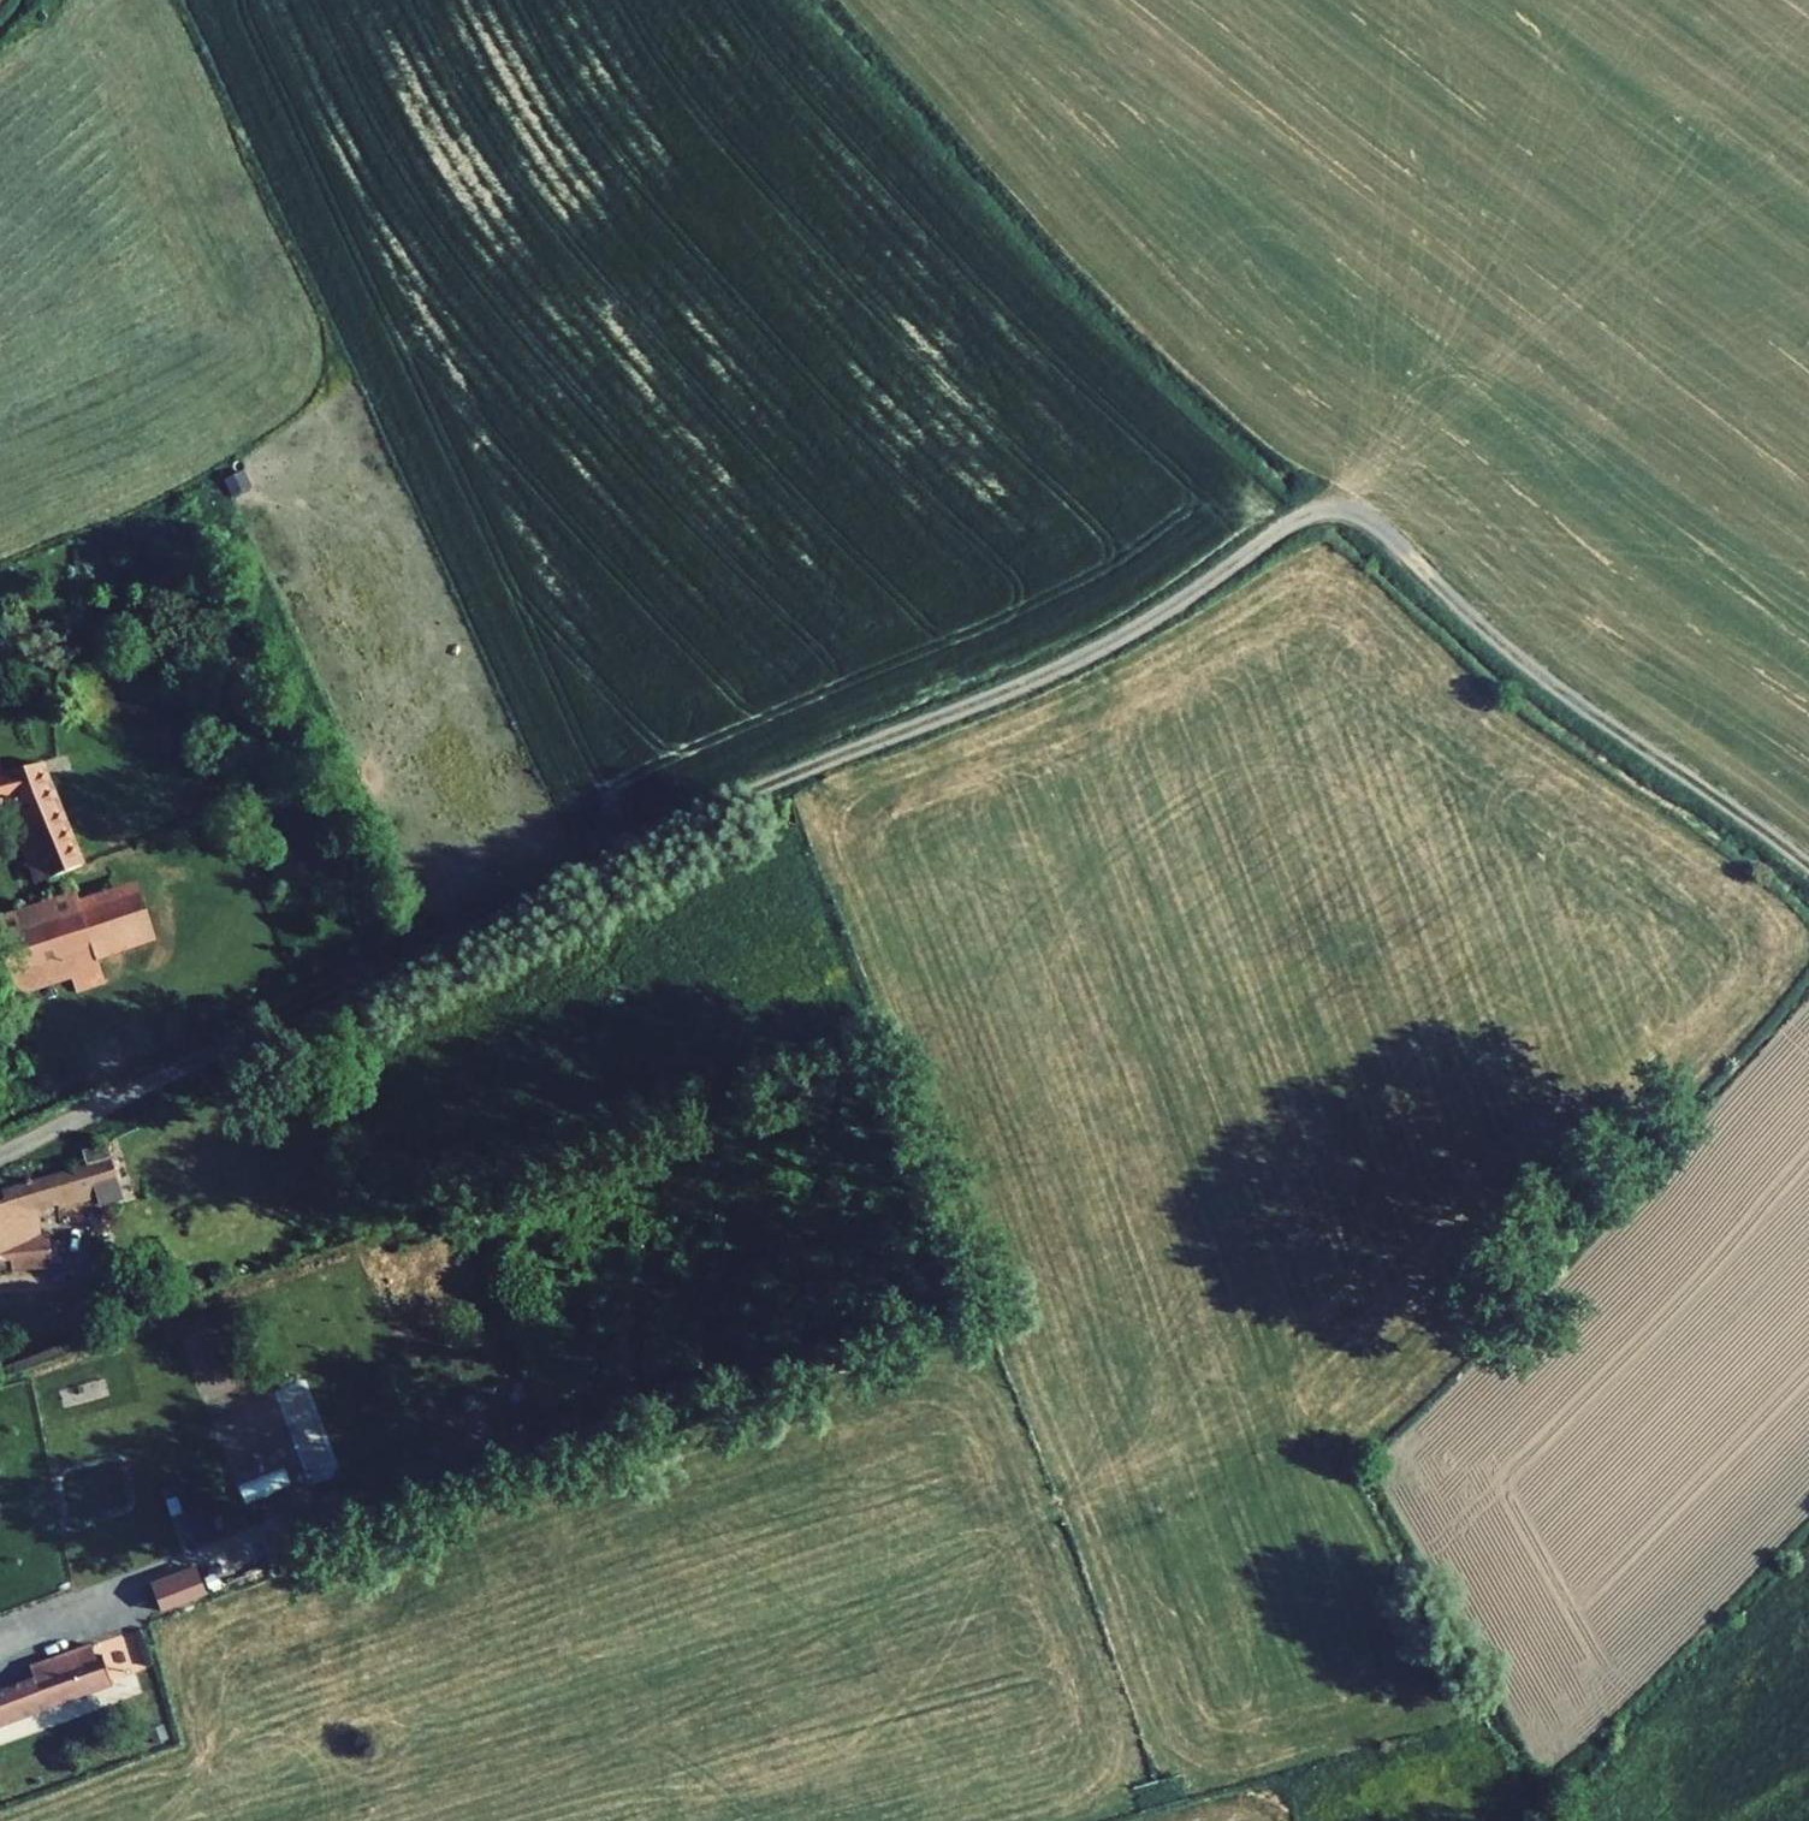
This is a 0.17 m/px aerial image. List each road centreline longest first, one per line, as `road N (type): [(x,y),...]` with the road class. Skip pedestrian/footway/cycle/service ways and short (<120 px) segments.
road 1 (track): [(0,1151),(1101,649),(1304,508),(1360,511),(1502,650),(1750,819),(1808,873)]

